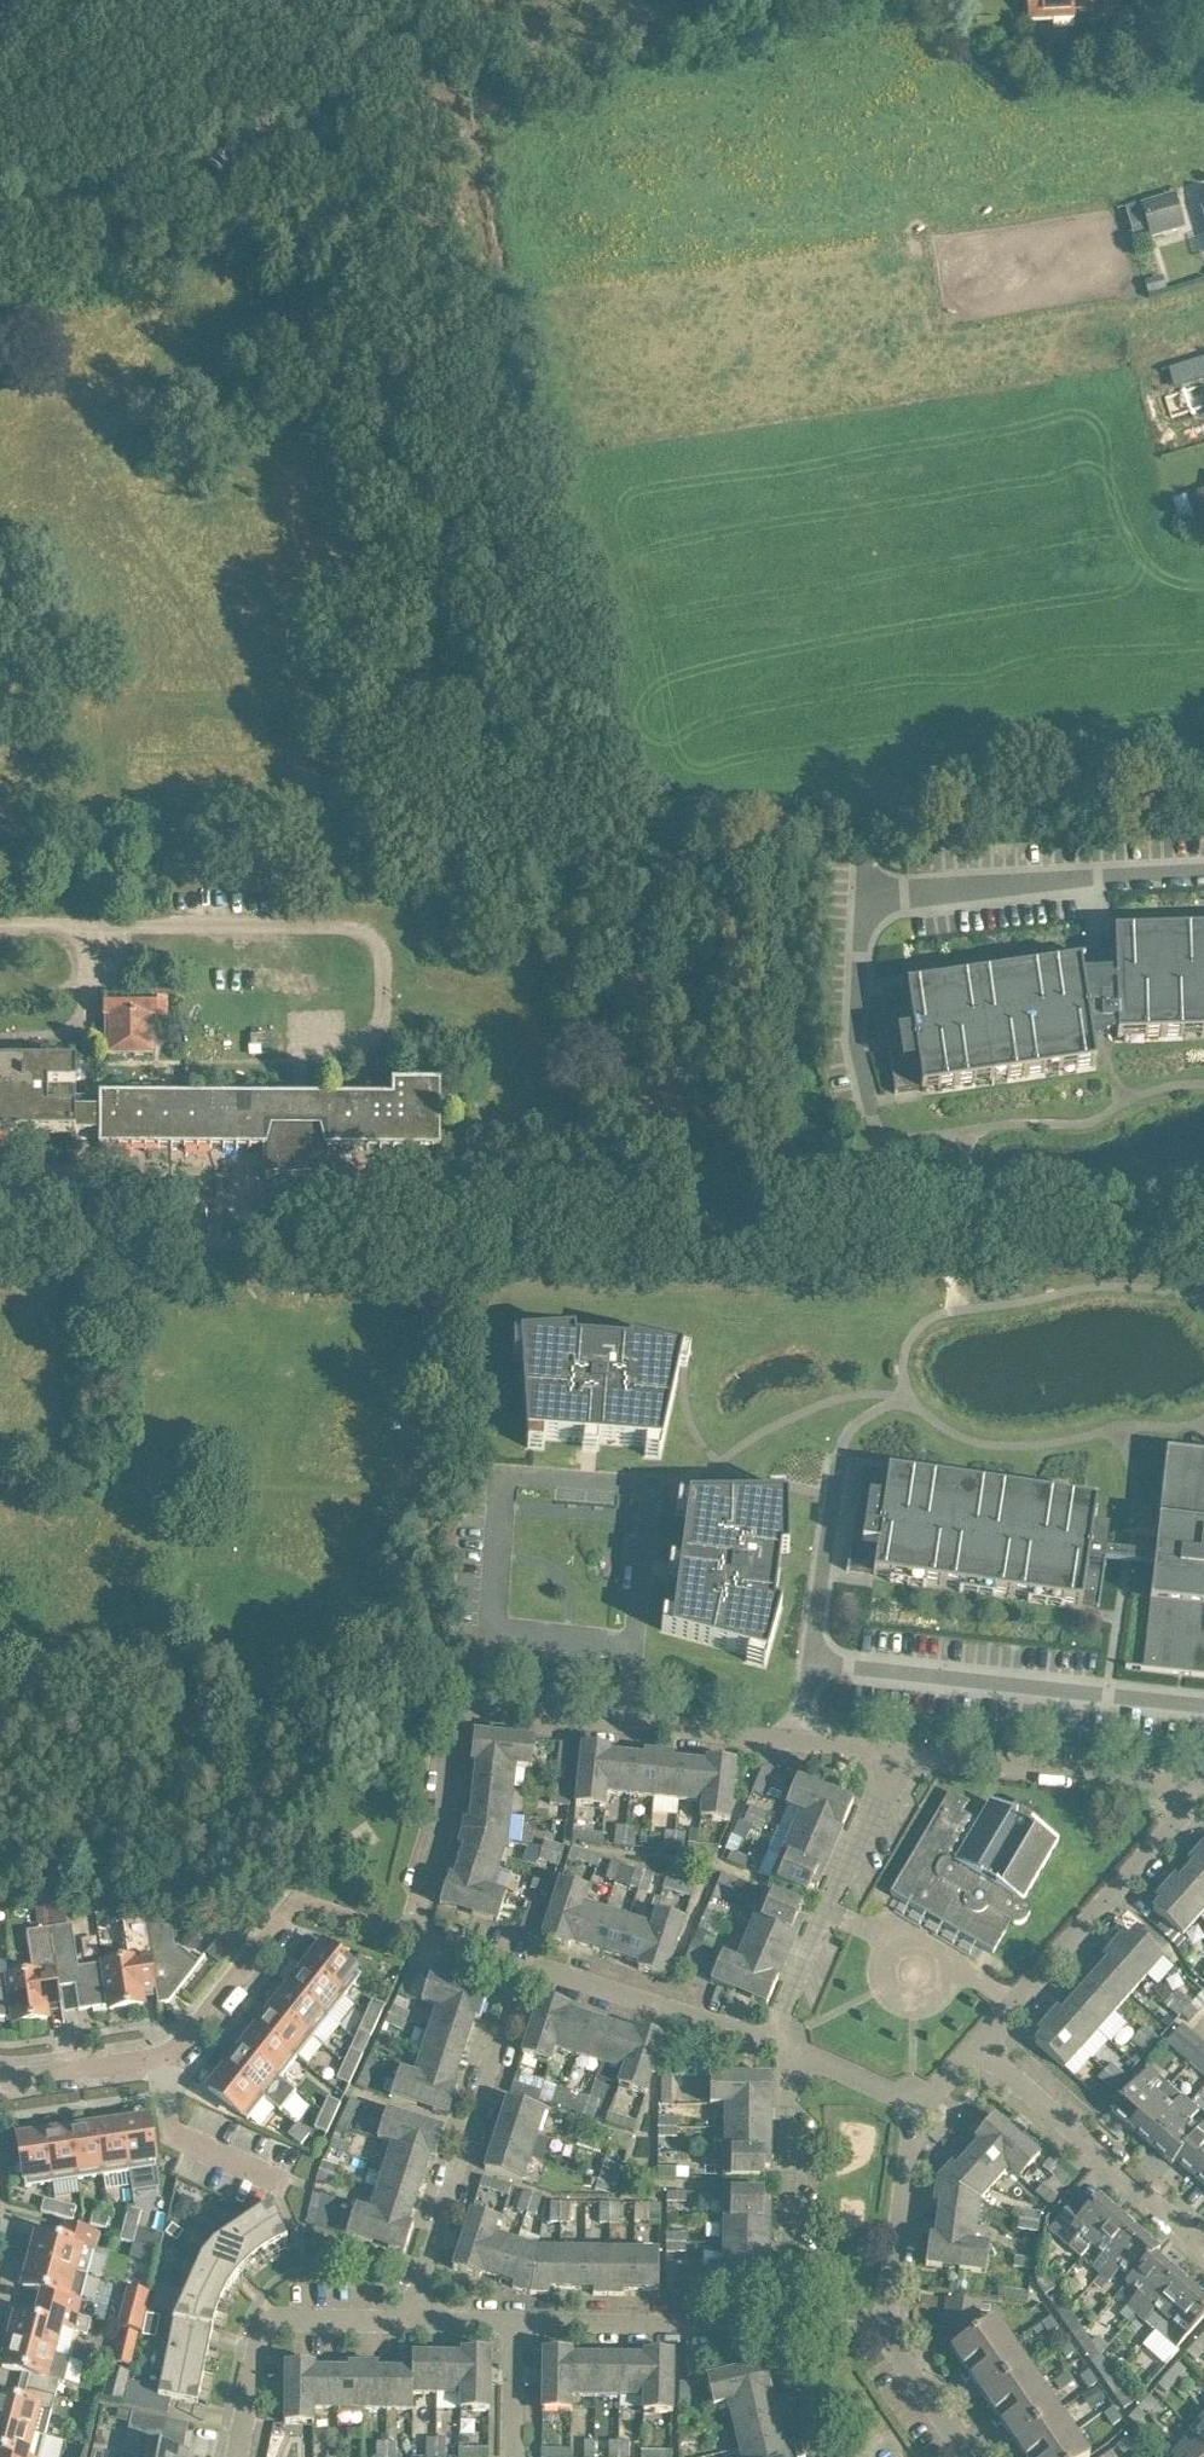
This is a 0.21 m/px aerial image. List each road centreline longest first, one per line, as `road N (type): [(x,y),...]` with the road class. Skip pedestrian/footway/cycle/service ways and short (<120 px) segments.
road 1 (residential): [(899,1752),(489,1708)]
road 2 (residential): [(386,0),(0,128)]
road 3 (residential): [(519,1974),(436,1948),(415,1924),(442,1828),(454,1724),(464,1708),(489,1708)]
road 4 (residential): [(407,2321),(519,1974)]
road 5 (residential): [(978,2046),(1203,1789)]
road 6 (residential): [(783,2036),(781,2017),(899,1752)]
road 7 (residential): [(1203,1785),(899,1752)]
road 8 (residential): [(1203,2247),(978,2046)]
road 9 (residential): [(787,2326),(512,2322)]
road 10 (residential): [(783,2036),(765,2038),(547,1970),(519,1974)]
road 11 (residential): [(787,2326),(785,2055)]
road 12 (residential): [(885,2327),(920,2112)]
road 13 (residential): [(298,1902),(177,2048),(160,2057)]
road 14 (residential): [(279,2185),(170,2134),(160,2057)]
road 15 (residential): [(160,2057),(0,2079)]
road 16 (residential): [(971,2456),(885,2327)]
road 17 (residential): [(920,2112),(785,2055)]
road 18 (residential): [(237,2456),(257,2350),(276,2321)]
road 19 (residential): [(516,2456),(512,2322)]
road 20 (residential): [(811,2456),(787,2326)]
road 21 (residential): [(407,2321),(276,2321)]

